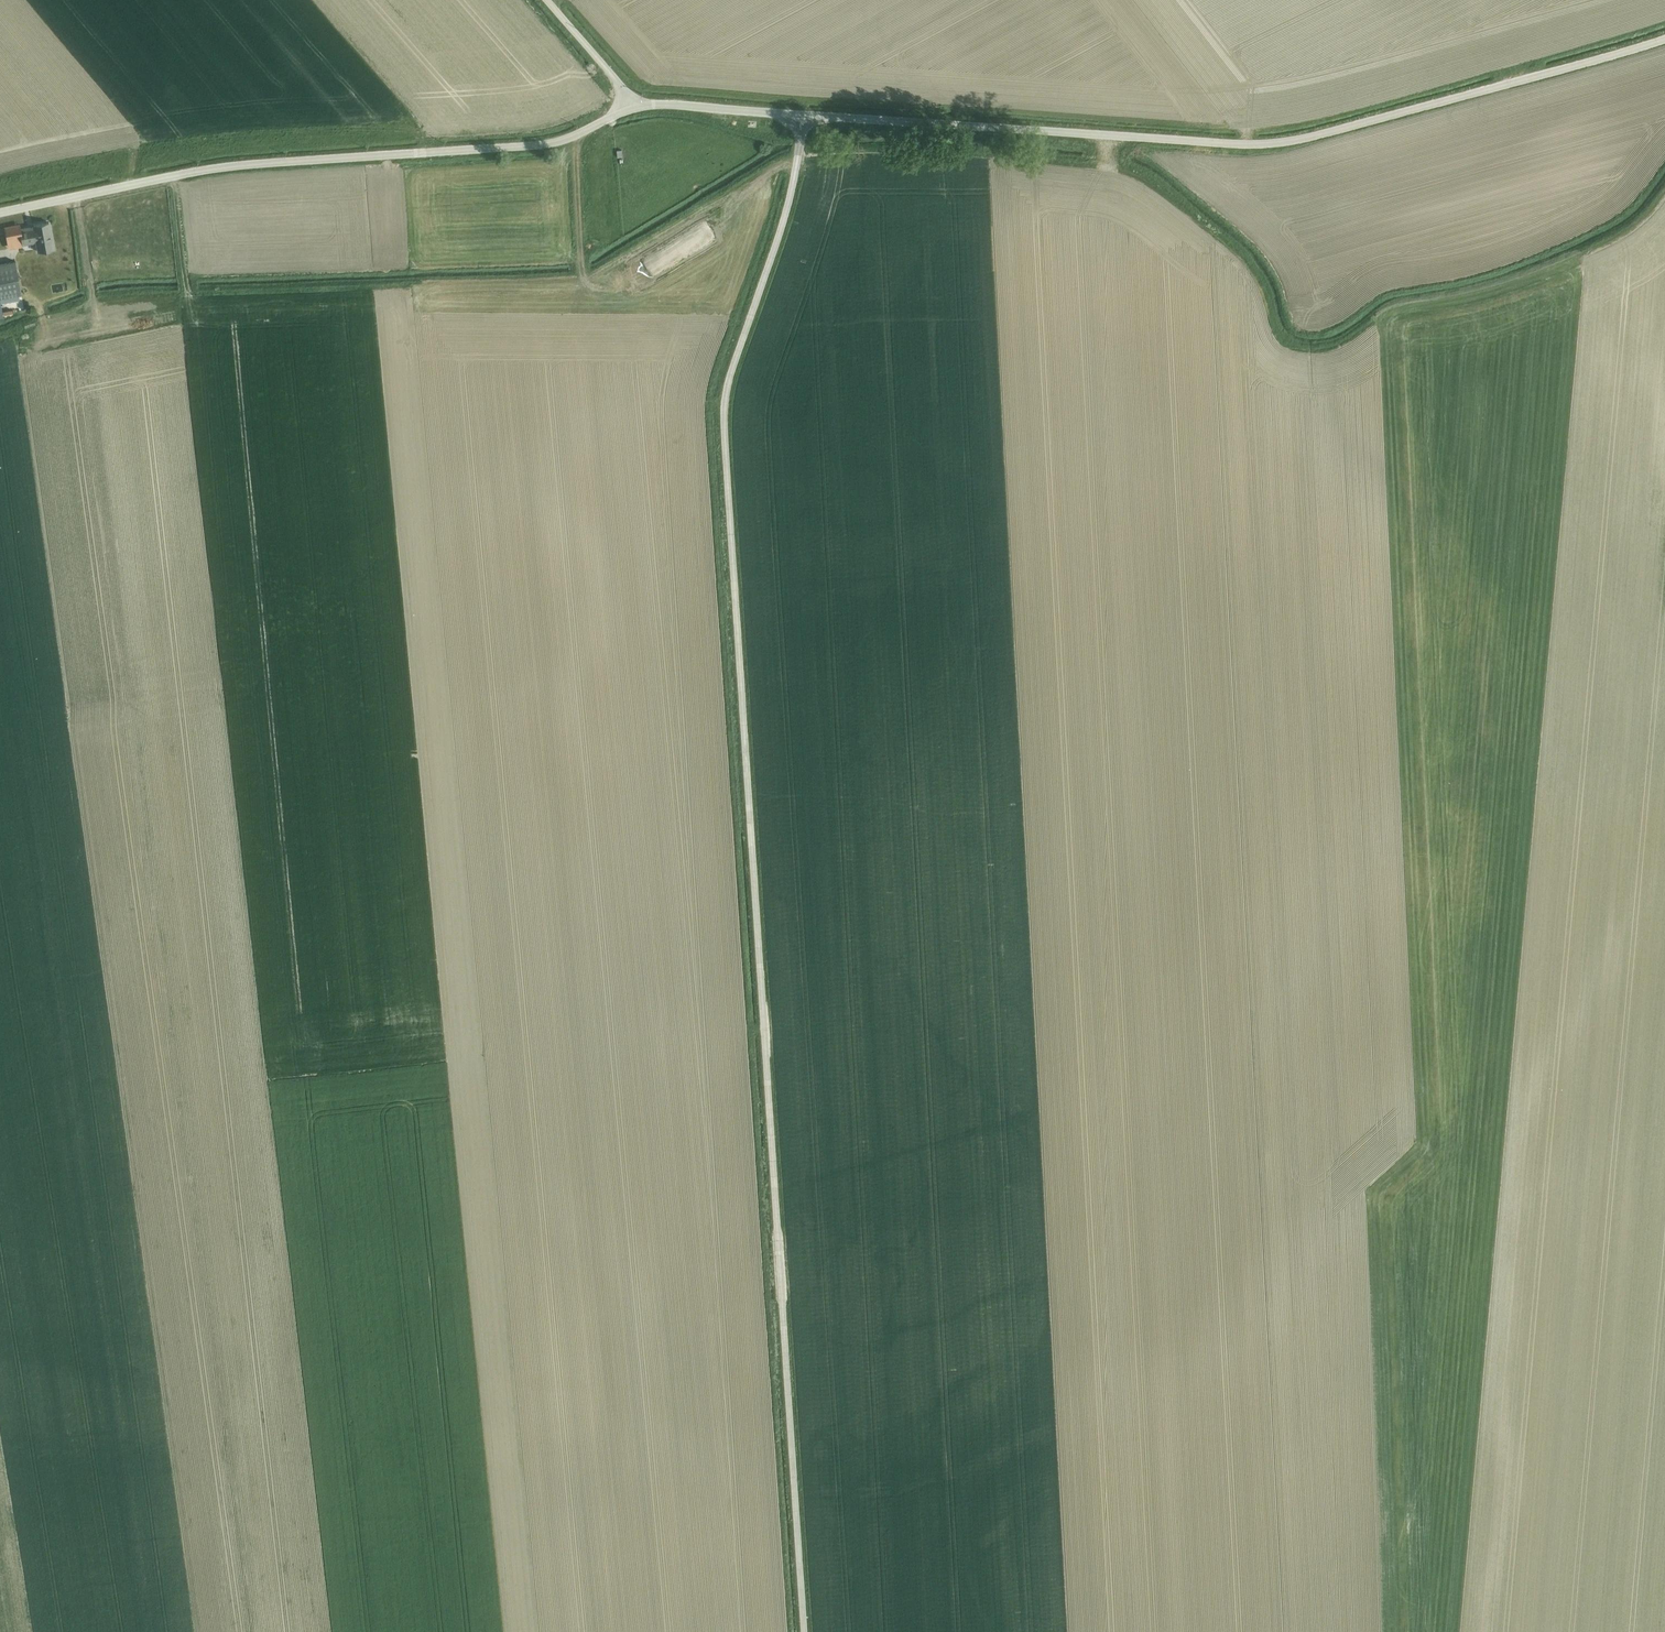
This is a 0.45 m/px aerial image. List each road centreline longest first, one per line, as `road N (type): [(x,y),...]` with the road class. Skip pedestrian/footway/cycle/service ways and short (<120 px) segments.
road 1 (unclassified): [(805,115),(782,227),(732,369),(724,425),(805,1631)]
road 2 (residential): [(805,115),(1262,144),(1664,39)]
road 3 (unclassified): [(0,212),(253,165),(534,148),(633,107)]
road 4 (unclassified): [(633,107),(805,115)]
road 5 (unclassified): [(633,107),(545,0)]

